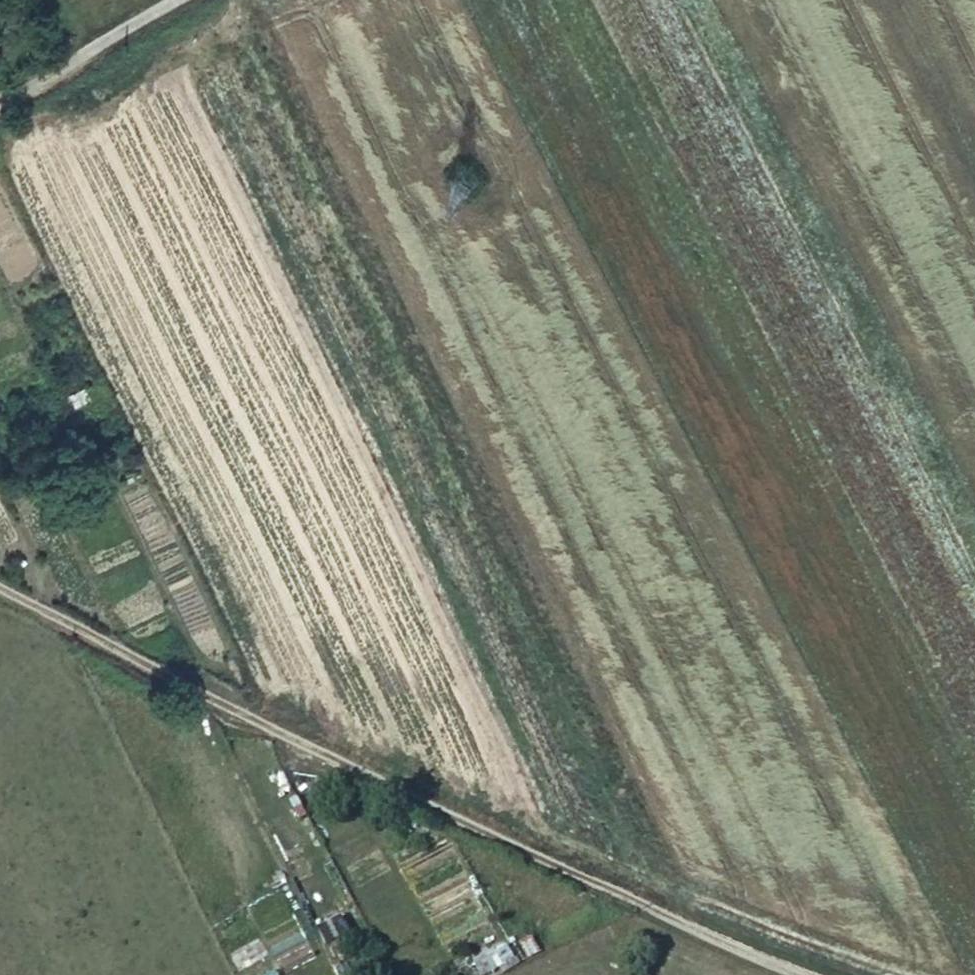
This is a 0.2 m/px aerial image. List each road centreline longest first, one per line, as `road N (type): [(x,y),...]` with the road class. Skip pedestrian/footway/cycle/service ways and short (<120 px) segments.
road 1 (residential): [(808,974),(447,819),(0,589)]
road 2 (track): [(167,0),(0,97)]

